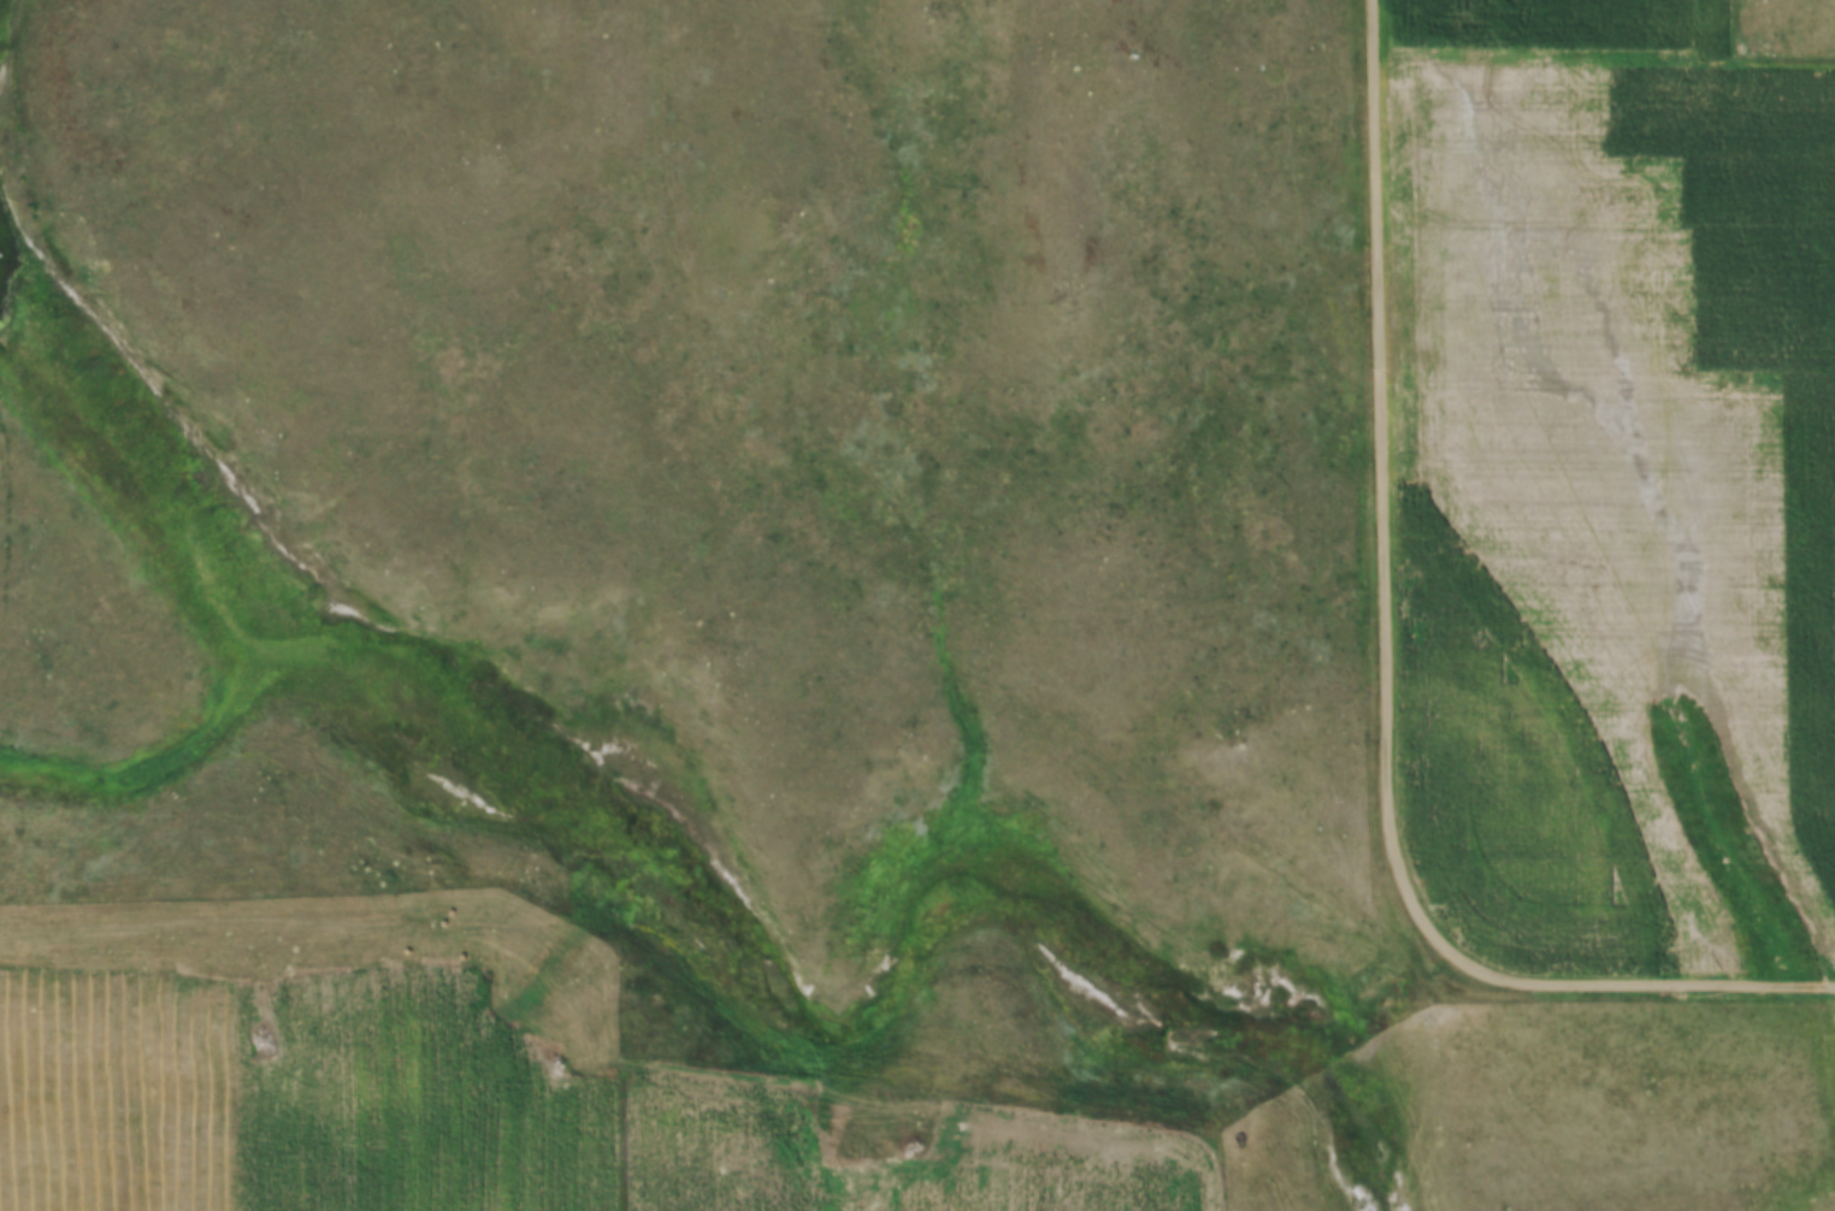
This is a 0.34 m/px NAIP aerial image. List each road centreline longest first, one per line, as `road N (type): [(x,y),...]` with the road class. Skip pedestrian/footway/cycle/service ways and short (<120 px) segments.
road 1 (track): [(1548,991),(1476,991),(1448,975),(1385,857),(1391,574),(1379,0)]
road 2 (track): [(1834,989),(1548,991)]

